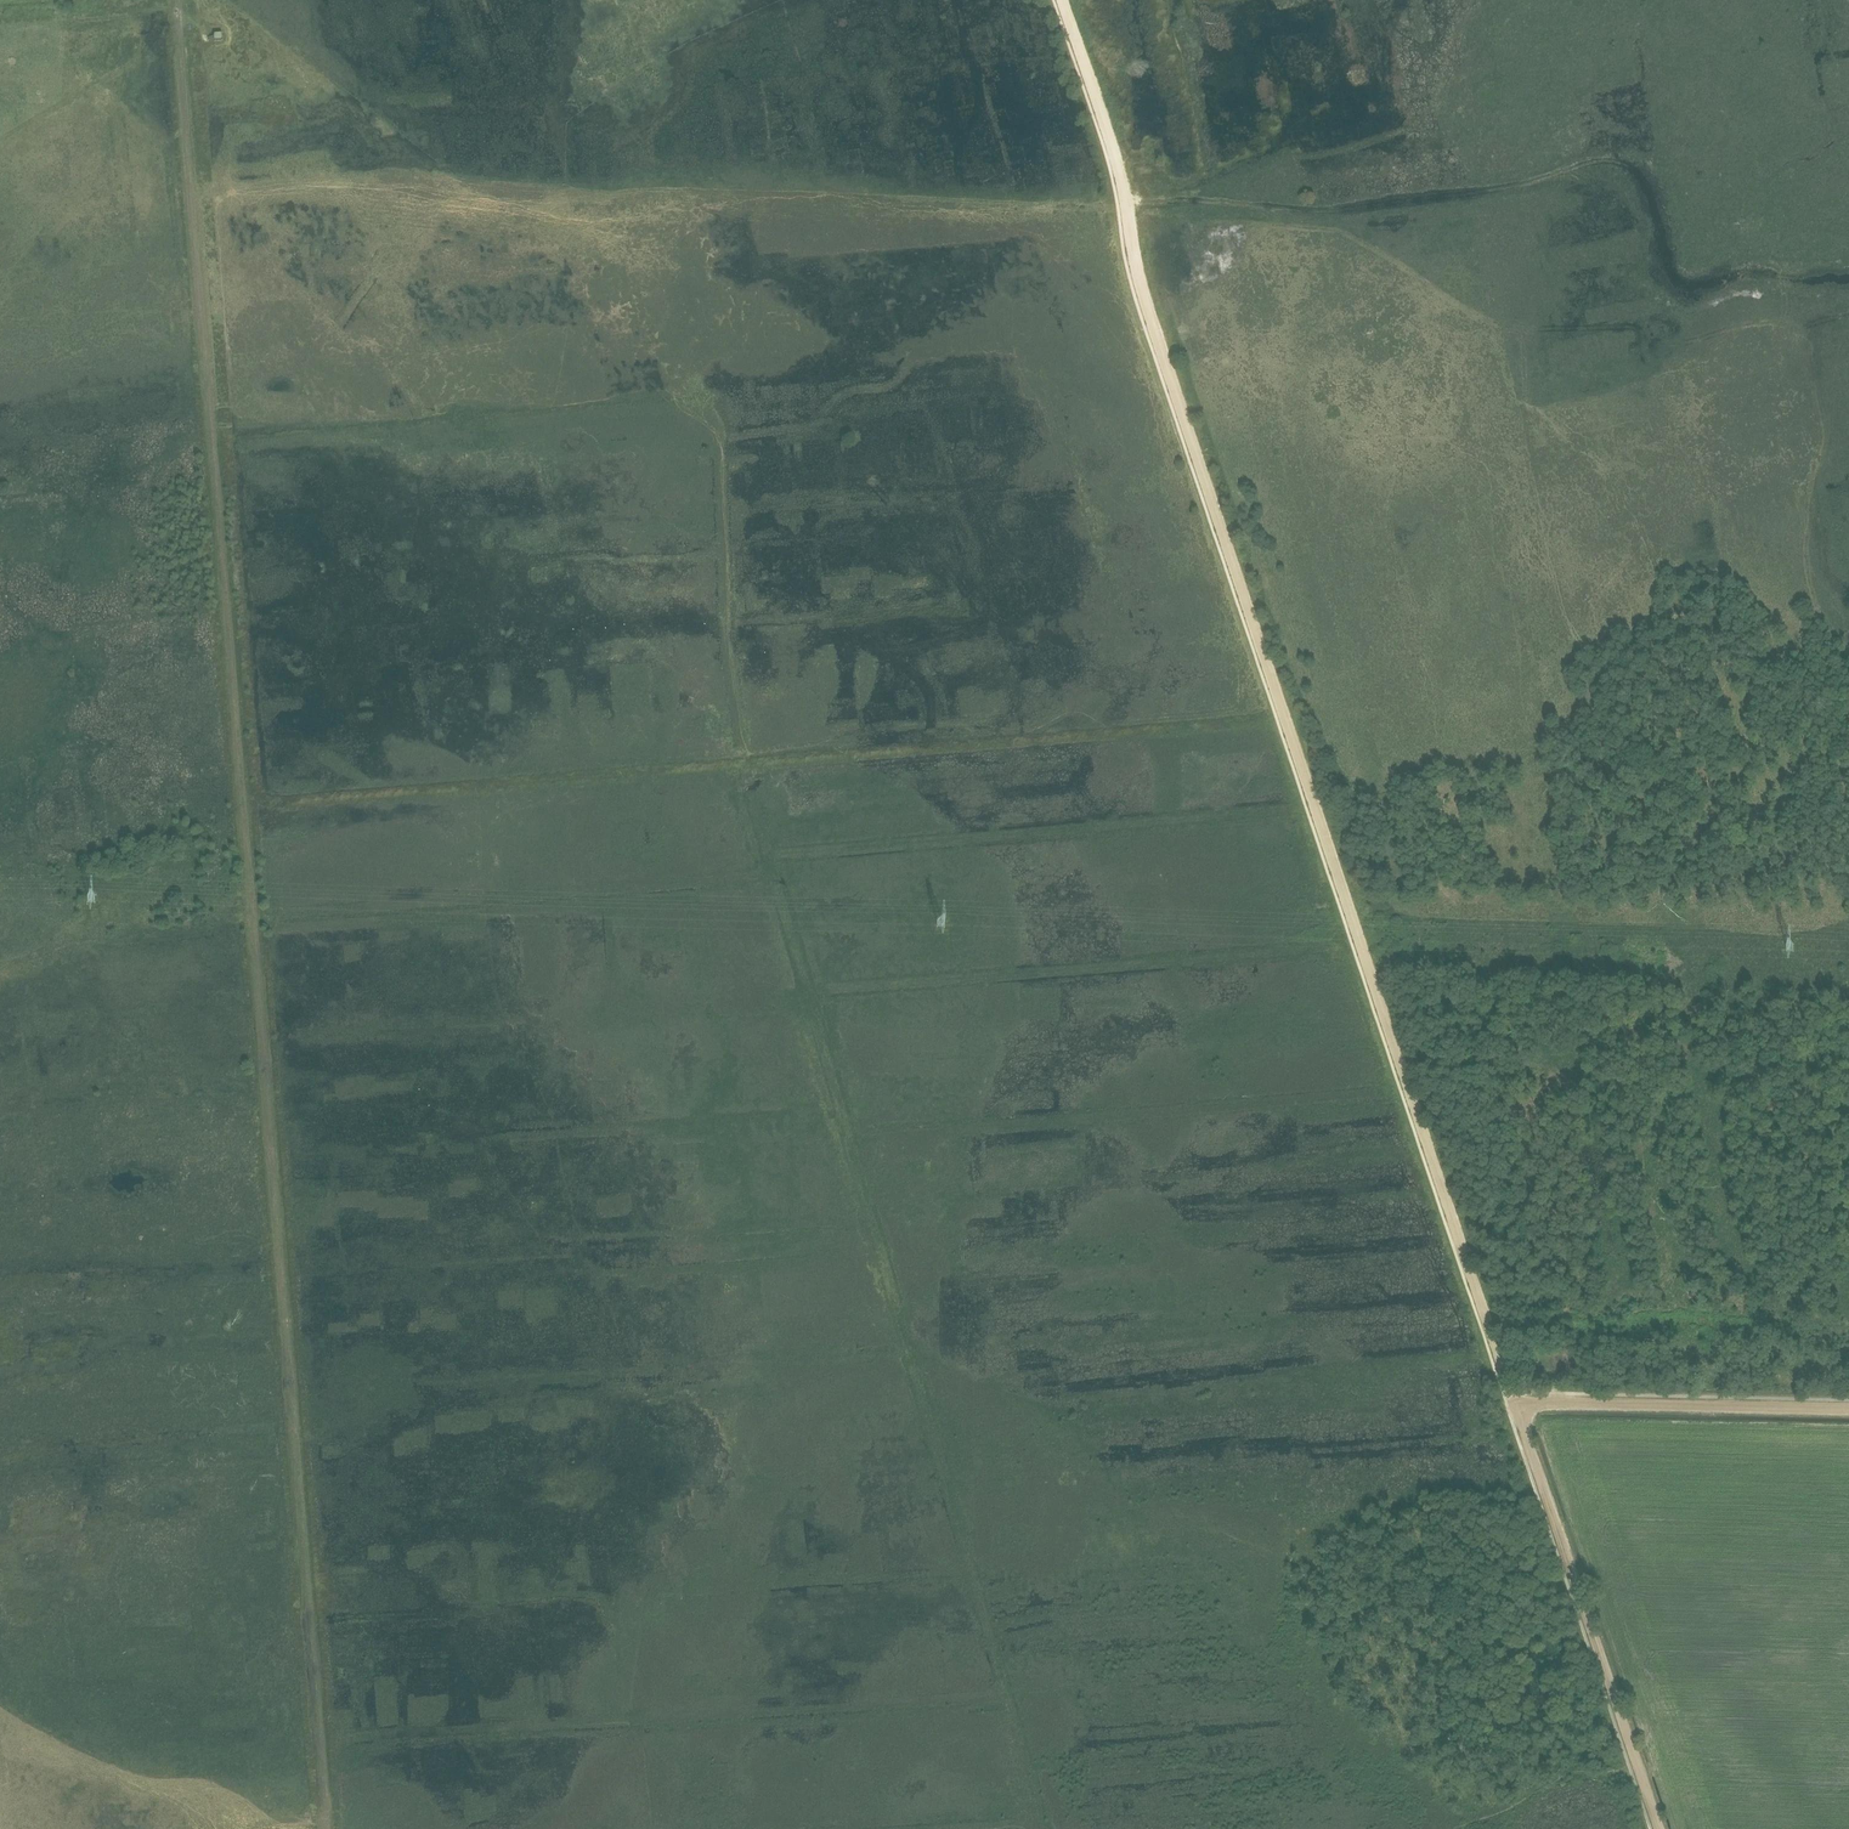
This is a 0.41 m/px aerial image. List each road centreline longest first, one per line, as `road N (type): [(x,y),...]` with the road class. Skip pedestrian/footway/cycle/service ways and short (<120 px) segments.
road 1 (track): [(1062,0),(1118,168),(1148,312),(1516,1403)]
road 2 (track): [(1516,1403),(1658,1828)]
road 3 (track): [(1516,1403),(1848,1410)]

